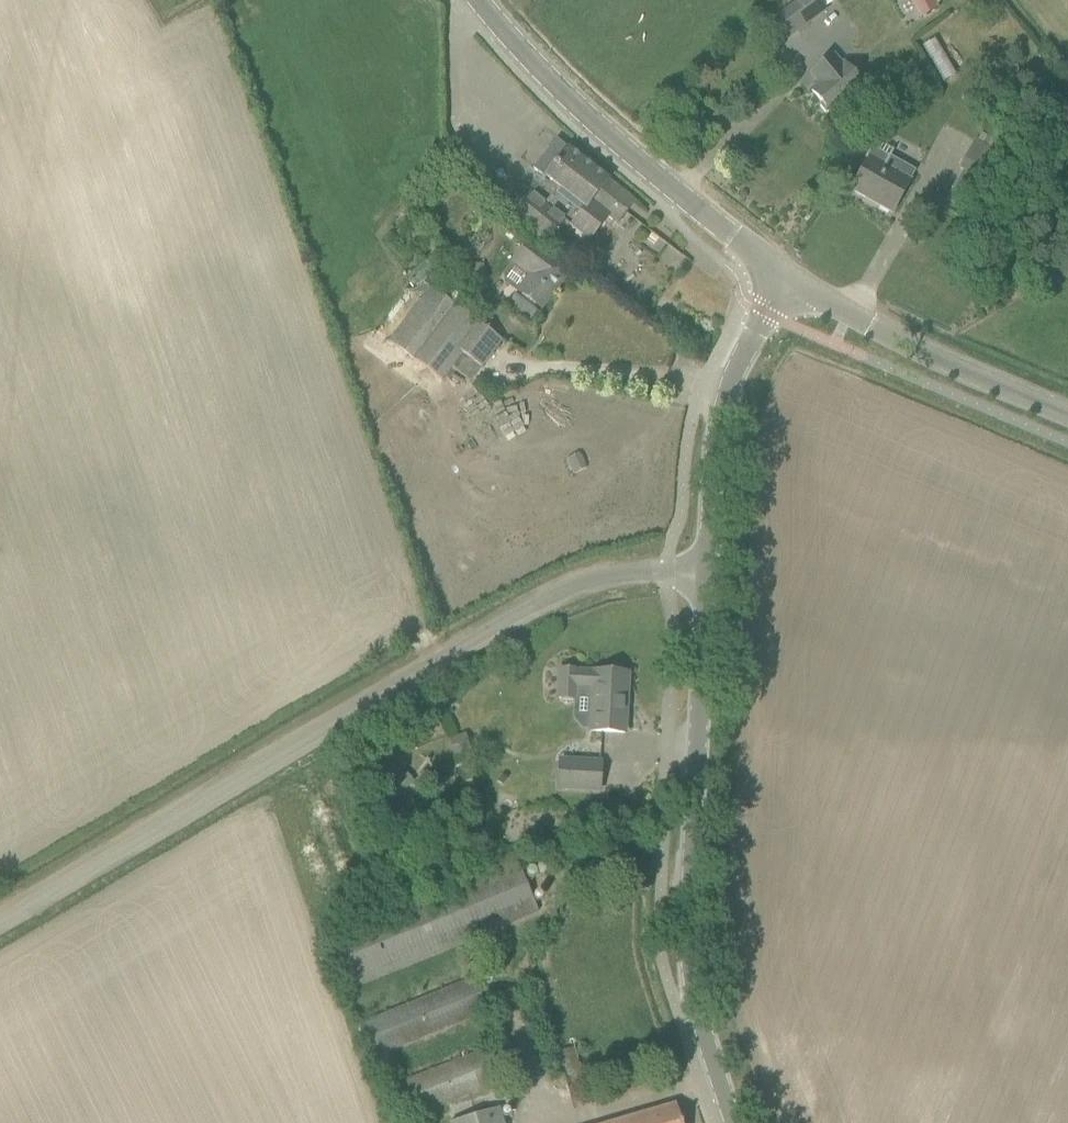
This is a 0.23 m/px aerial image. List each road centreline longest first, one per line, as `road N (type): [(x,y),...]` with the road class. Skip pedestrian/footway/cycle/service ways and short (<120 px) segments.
road 1 (unclassified): [(0,926),(548,598),(635,573),(709,569)]
road 2 (tertiary): [(729,1122),(701,1039),(709,569)]
road 3 (tertiary): [(791,275),(647,169),(476,0)]
road 4 (tertiary): [(709,569),(726,401),(791,275)]
road 5 (tertiary): [(1067,412),(908,343),(791,275)]

